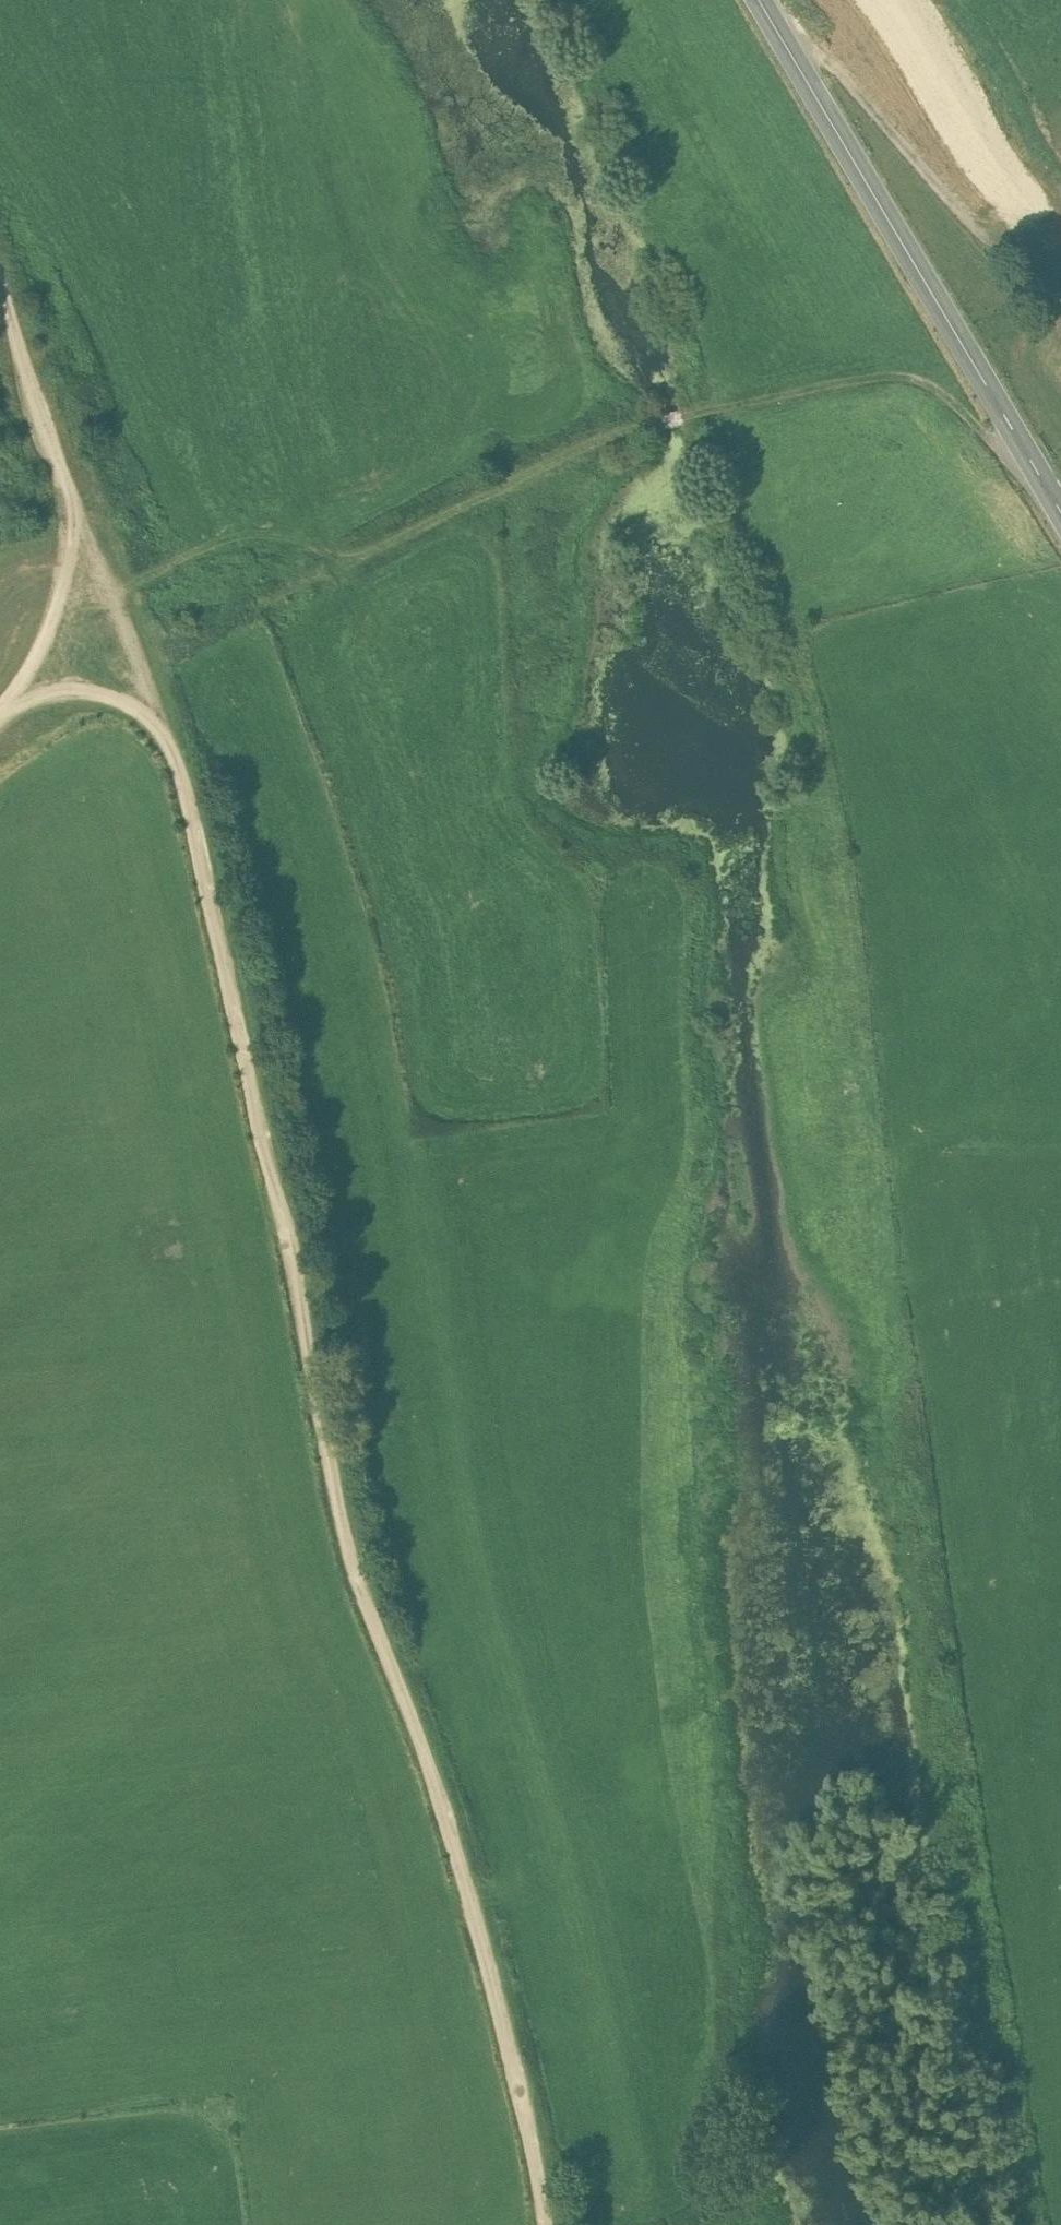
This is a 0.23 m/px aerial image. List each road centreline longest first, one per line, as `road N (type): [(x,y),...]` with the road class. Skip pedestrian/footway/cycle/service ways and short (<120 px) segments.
road 1 (track): [(61,462),(130,615),(173,745),(262,1095),(347,1532),(433,1769),(512,2035),(547,2224)]
road 2 (track): [(336,565),(623,432),(852,380),(898,372),(988,437),(1022,448)]
road 3 (tertiary): [(1053,501),(758,0)]
road 4 (track): [(0,297),(61,462),(65,540),(49,635),(0,719)]
road 5 (track): [(0,726),(66,699),(97,699),(130,710),(173,745)]

